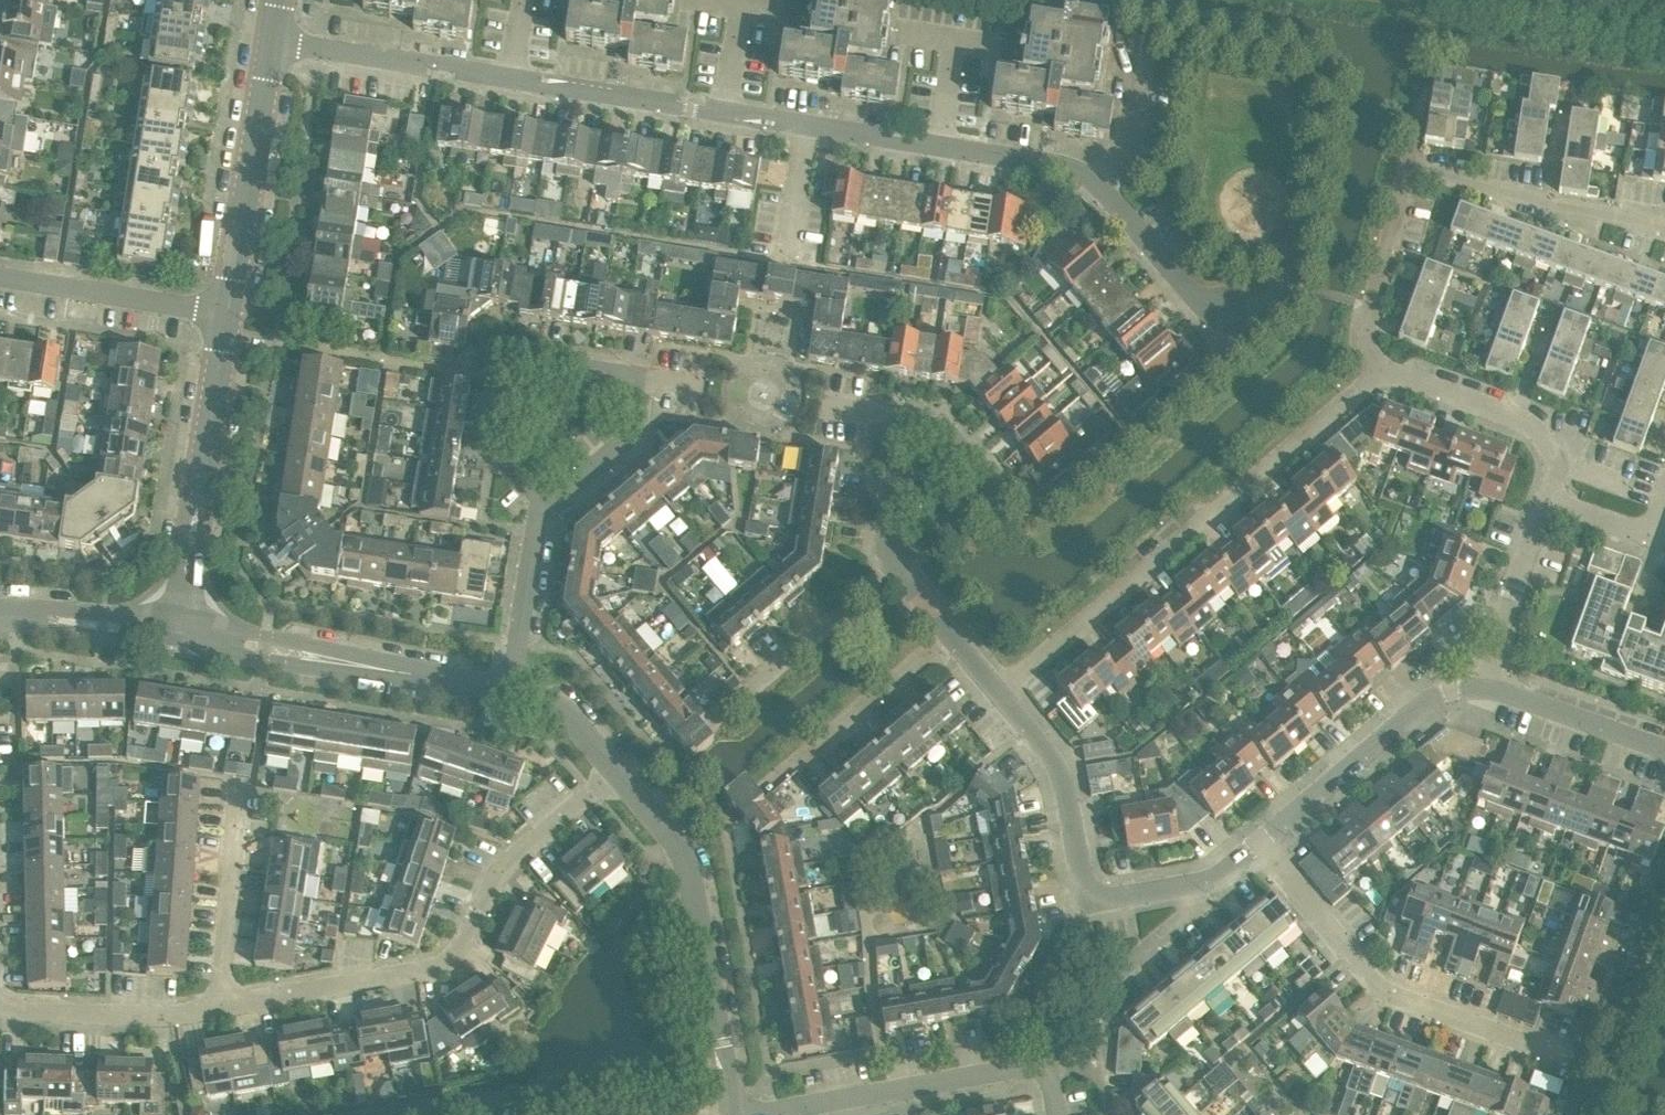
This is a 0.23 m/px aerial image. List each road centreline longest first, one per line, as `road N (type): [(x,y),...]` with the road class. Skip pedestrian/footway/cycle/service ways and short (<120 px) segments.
road 1 (residential): [(1237,335),(1078,167),(271,40)]
road 2 (residential): [(1002,695),(1381,372)]
road 3 (residential): [(220,1002),(453,960),(493,877),(620,769)]
road 4 (residential): [(1381,372),(1373,318),(1422,161),(1664,225)]
road 5 (residential): [(1604,1065),(1391,996),(1341,944),(1266,843)]
road 6 (tertiary): [(740,1114),(689,861),(620,769)]
road 7 (residential): [(1221,883),(1091,906),(1069,801),(1044,746),(1002,695)]
road 8 (tertiary): [(513,688),(177,634)]
road 9 (residential): [(1057,1114),(1043,1060),(770,1114)]
road 10 (tertiary): [(177,634),(229,313)]
road 11 (tertiary): [(229,313),(271,40)]
road 12 (residential): [(1481,688),(1431,703),(1266,843)]
road 13 (residential): [(887,557),(993,487),(972,448),(940,424),(899,415)]
road 14 (residential): [(698,725),(887,557)]
road 15 (residential): [(760,798),(950,633)]
road 16 (residential): [(1547,506),(1554,461),(1538,430),(1381,372)]
road 17 (residential): [(544,499),(529,489),(542,366),(645,381)]
road 18 (residential): [(0,276),(229,313)]
road 19 (residential): [(0,1011),(168,1016),(220,1002)]
road 20 (residential): [(220,1002),(237,781)]
road 21 (residential): [(1481,688),(1547,506)]
road 22 (residential): [(1664,749),(1481,688)]
road 23 (residential): [(513,688),(544,499)]
road 24 (residential): [(0,614),(177,634)]
road 25 (residential): [(544,499),(636,430),(645,381)]
road 26 (residential): [(887,557),(899,415)]
road 27 (residential): [(1221,883),(1120,979)]
road 28 (tertiary): [(620,769),(571,711),(513,688)]
road 29 (residential): [(1664,514),(1656,536),(1547,506)]

